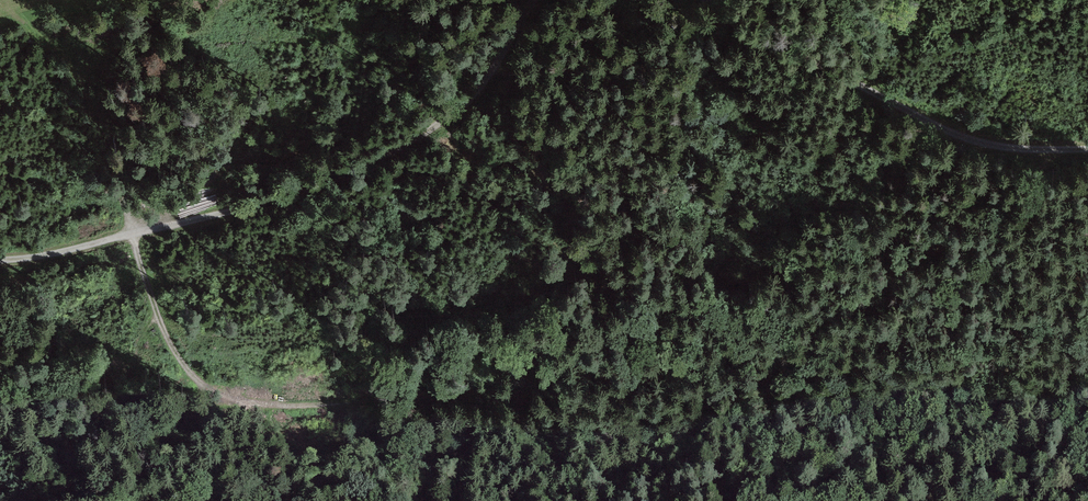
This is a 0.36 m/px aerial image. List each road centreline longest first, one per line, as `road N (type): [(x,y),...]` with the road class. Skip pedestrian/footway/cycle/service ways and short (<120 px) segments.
road 1 (track): [(0,259),(90,248),(367,165),(461,108),(510,46),(532,0)]
road 2 (track): [(25,27),(71,61),(108,146),(160,323),(191,373),(245,398),(318,404)]
road 3 (track): [(706,0),(960,135),(1087,146)]

